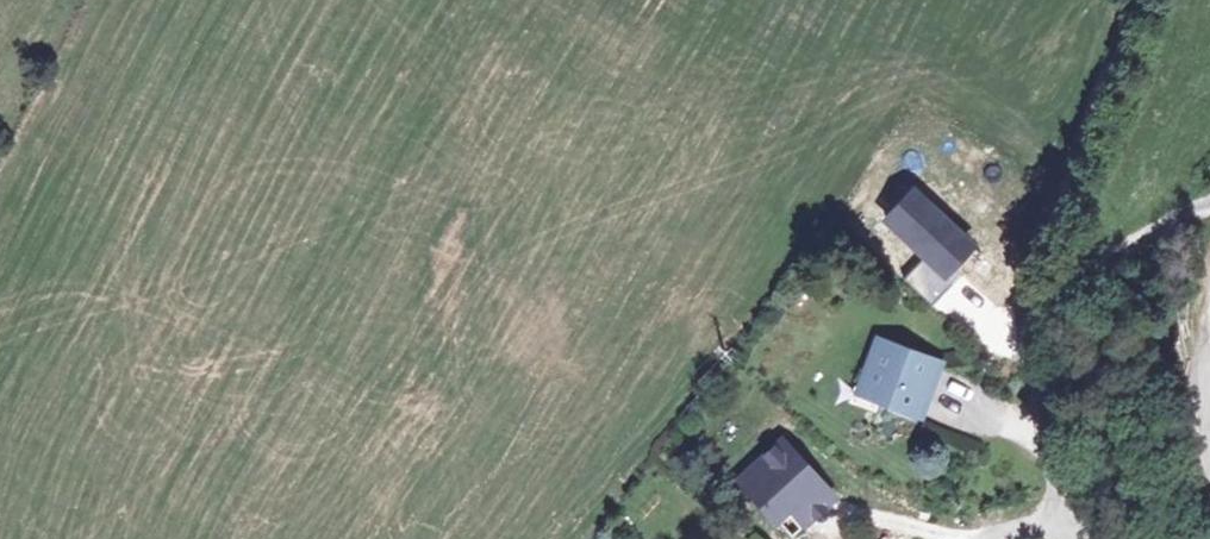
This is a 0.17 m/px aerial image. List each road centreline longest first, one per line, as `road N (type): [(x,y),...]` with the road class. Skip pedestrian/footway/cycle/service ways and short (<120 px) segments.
road 1 (track): [(1138,0),(1071,173),(1047,252),(1034,341),(1148,241),(1209,210)]
road 2 (unclassified): [(1070,528),(1042,437),(1034,341)]

